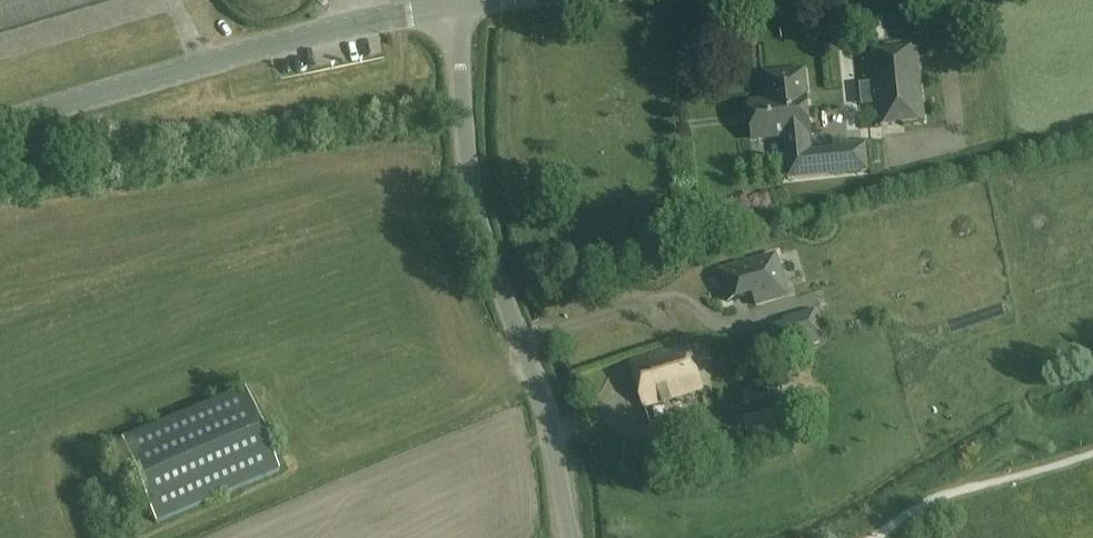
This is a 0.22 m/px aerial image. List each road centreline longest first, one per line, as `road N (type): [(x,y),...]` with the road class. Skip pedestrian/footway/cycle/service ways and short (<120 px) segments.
road 1 (unclassified): [(573,537),(469,161),(460,52),(469,0)]
road 2 (unclassified): [(0,121),(467,0)]

